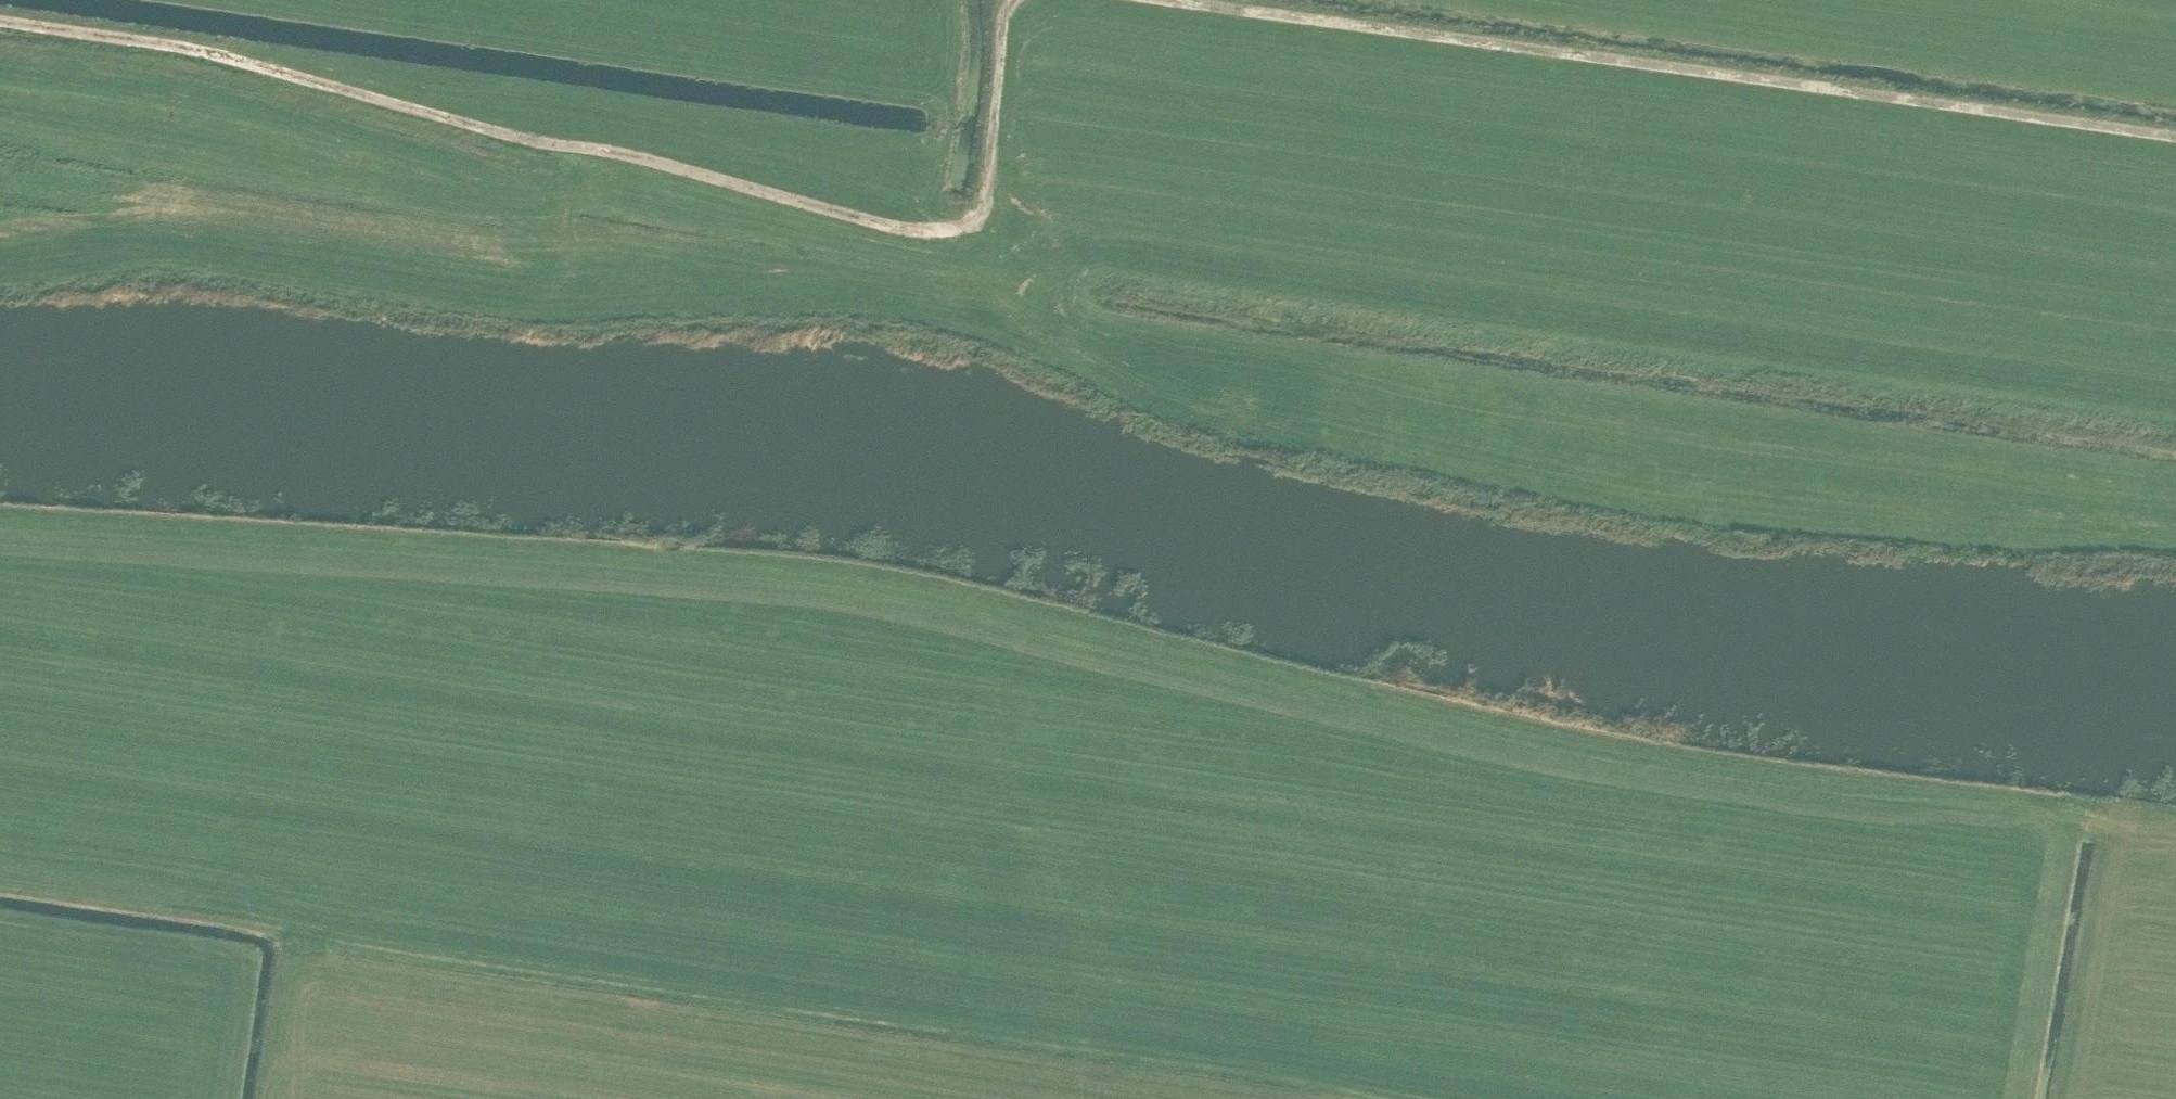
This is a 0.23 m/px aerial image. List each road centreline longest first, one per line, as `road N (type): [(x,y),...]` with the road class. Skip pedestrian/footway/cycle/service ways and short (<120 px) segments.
road 1 (track): [(0,24),(190,51),(538,144),(628,148),(894,232),(952,229),(983,204),(1012,0)]
road 2 (track): [(1192,0),(2175,137)]

